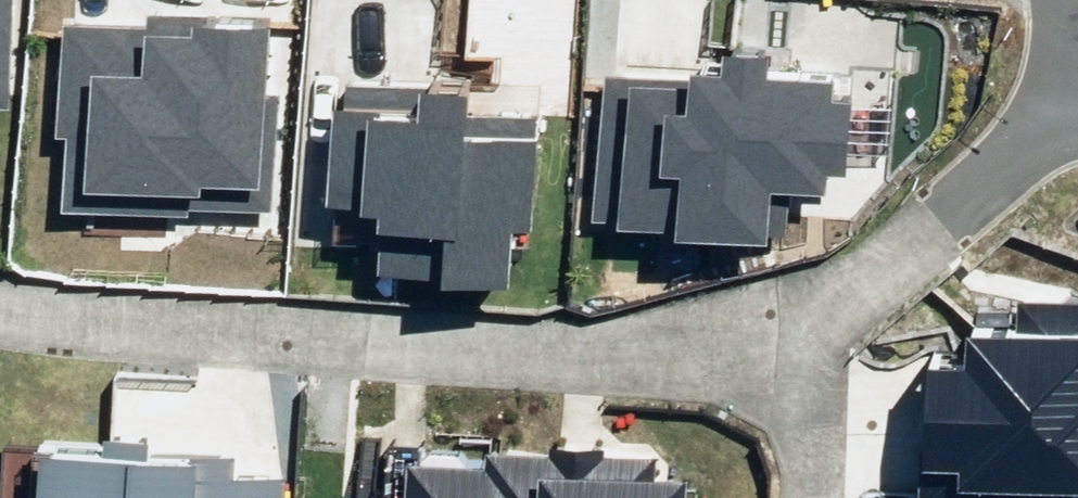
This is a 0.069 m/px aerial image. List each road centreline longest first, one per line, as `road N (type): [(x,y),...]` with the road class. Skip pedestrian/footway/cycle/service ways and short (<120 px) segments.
road 1 (residential): [(969,214),(841,305),(778,332),(491,349),(0,308)]
road 2 (residential): [(1077,99),(969,214)]

